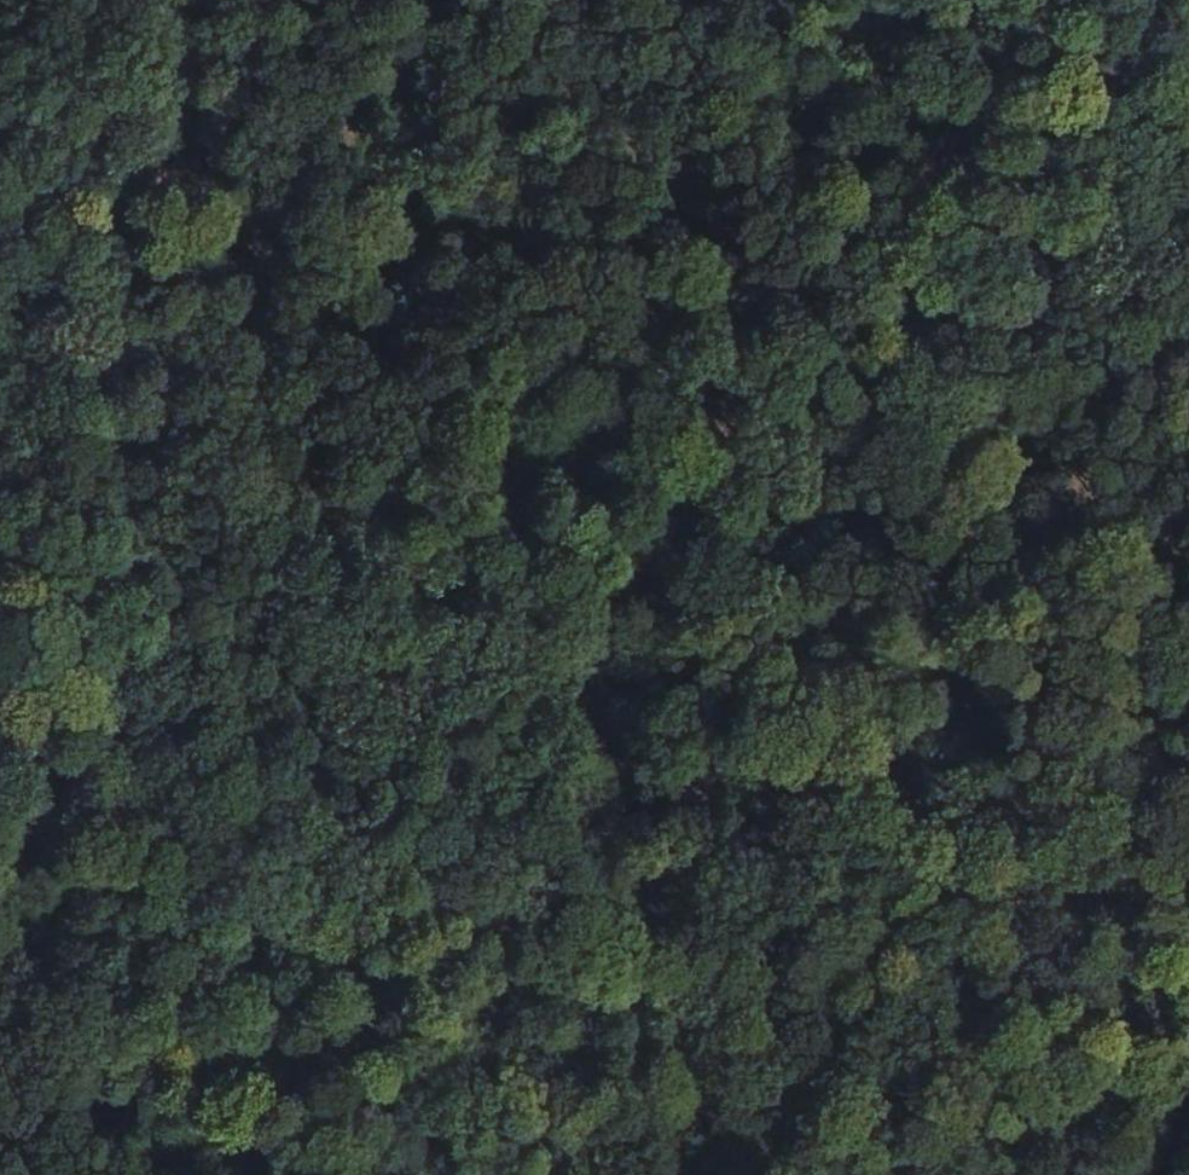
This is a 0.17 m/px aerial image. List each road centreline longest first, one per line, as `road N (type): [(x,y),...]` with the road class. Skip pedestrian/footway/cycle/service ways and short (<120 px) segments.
road 1 (track): [(128,1174),(0,1064)]

